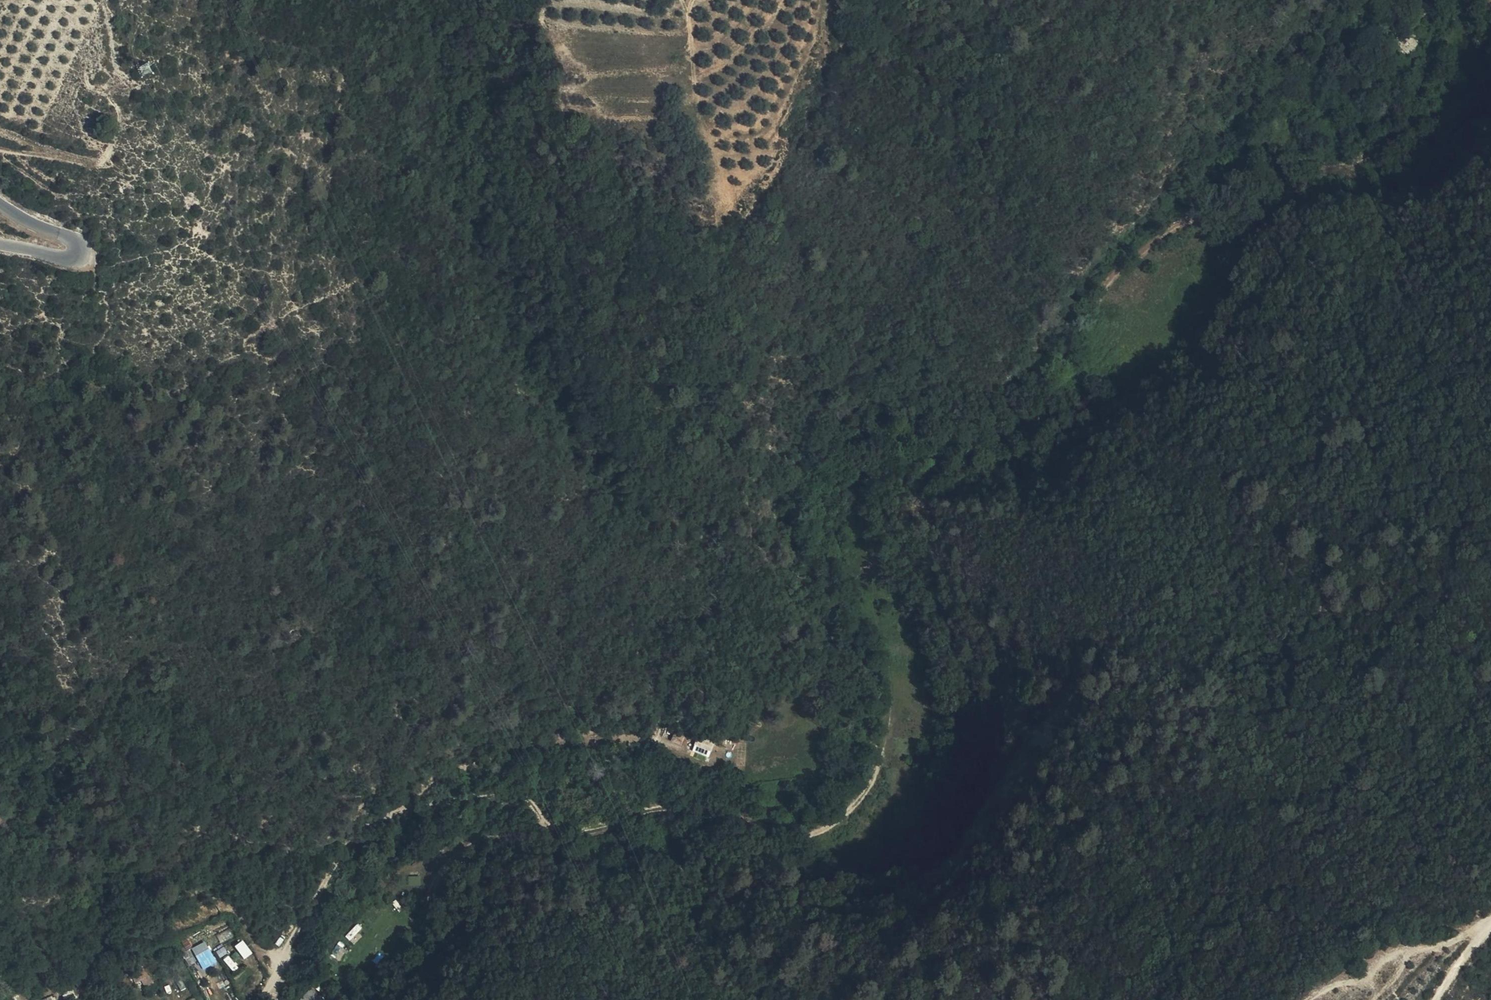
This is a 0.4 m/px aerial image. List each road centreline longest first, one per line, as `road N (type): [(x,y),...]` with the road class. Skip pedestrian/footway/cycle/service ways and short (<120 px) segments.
road 1 (track): [(258,999),(368,830),(481,795),(563,825),(672,808),(738,814),(817,797),(898,731)]
road 2 (residential): [(0,203),(69,236),(79,256),(0,245)]

